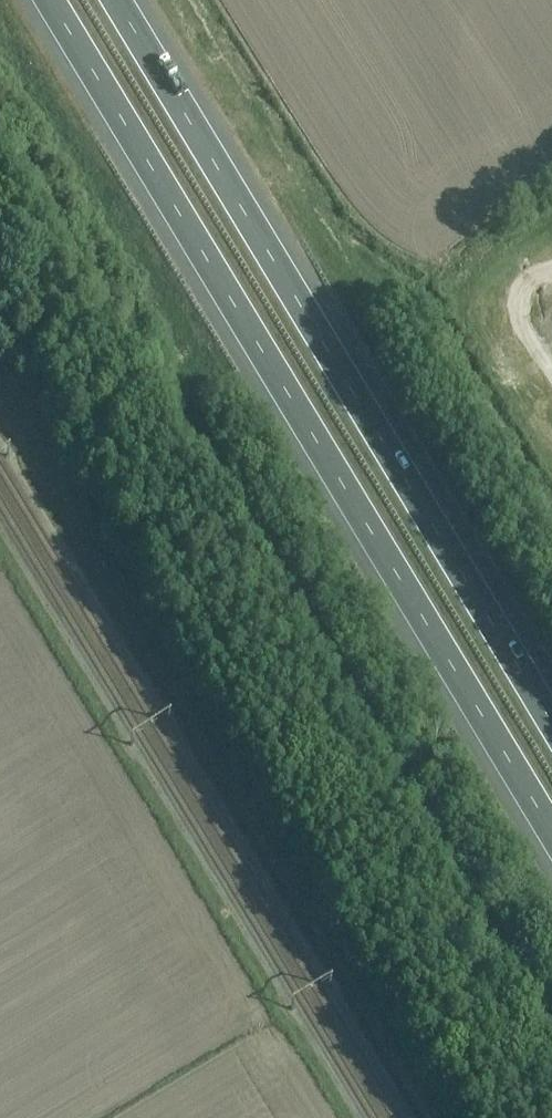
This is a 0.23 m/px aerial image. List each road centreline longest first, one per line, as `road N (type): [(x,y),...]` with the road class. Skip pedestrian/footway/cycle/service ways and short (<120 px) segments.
road 1 (motorway): [(41,0),(551,846)]
road 2 (motorway): [(551,740),(106,0)]
road 3 (track): [(551,1023),(199,431),(187,393)]
road 4 (track): [(373,274),(420,317),(551,538)]

